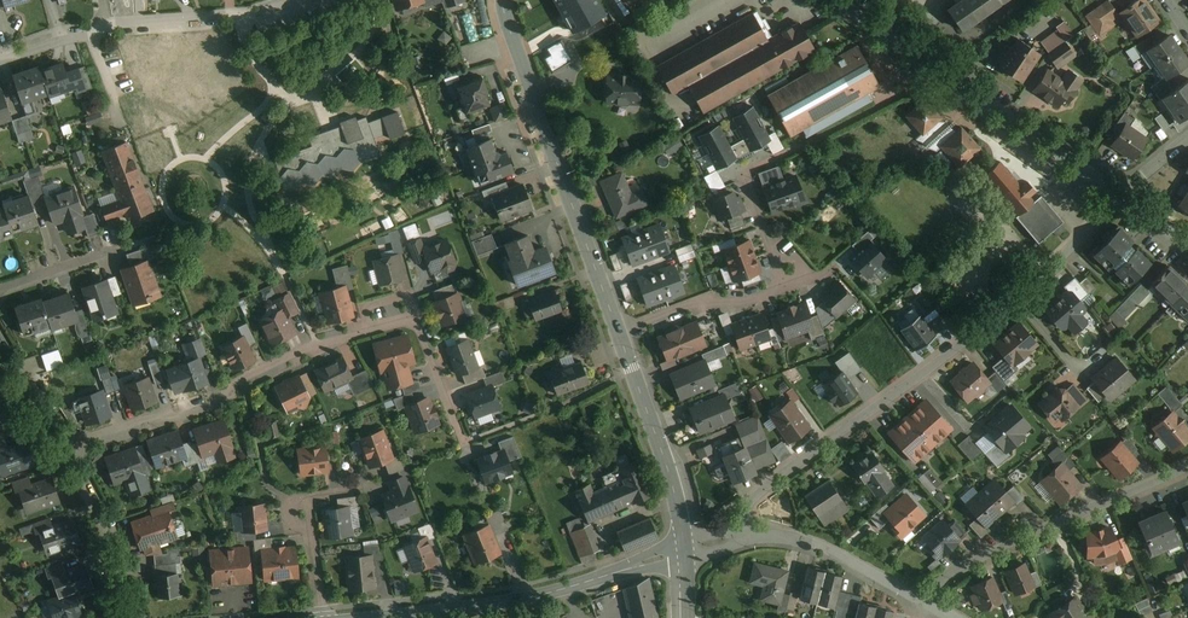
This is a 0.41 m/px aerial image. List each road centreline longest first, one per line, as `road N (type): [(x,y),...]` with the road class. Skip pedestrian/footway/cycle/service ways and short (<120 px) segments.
road 1 (residential): [(747,536),(753,503),(773,477),(960,341),(1122,196)]
road 2 (residential): [(68,447),(213,401),(318,347),(415,315),(464,443)]
road 3 (secondary): [(618,329),(503,0)]
road 4 (residential): [(1122,196),(837,0)]
road 5 (tertiary): [(367,617),(525,599),(685,550)]
road 6 (residential): [(1187,468),(961,568),(927,603)]
road 7 (secondary): [(685,550),(667,466),(618,329)]
road 8 (residential): [(294,0),(240,16),(89,32)]
road 9 (residential): [(747,536),(821,546),(927,603)]
road 10 (residential): [(68,447),(121,556),(138,617)]
road 11 (residential): [(618,329),(711,297),(784,284)]
road 12 (residential): [(0,343),(68,447)]
road 13 (residential): [(0,291),(115,251)]

